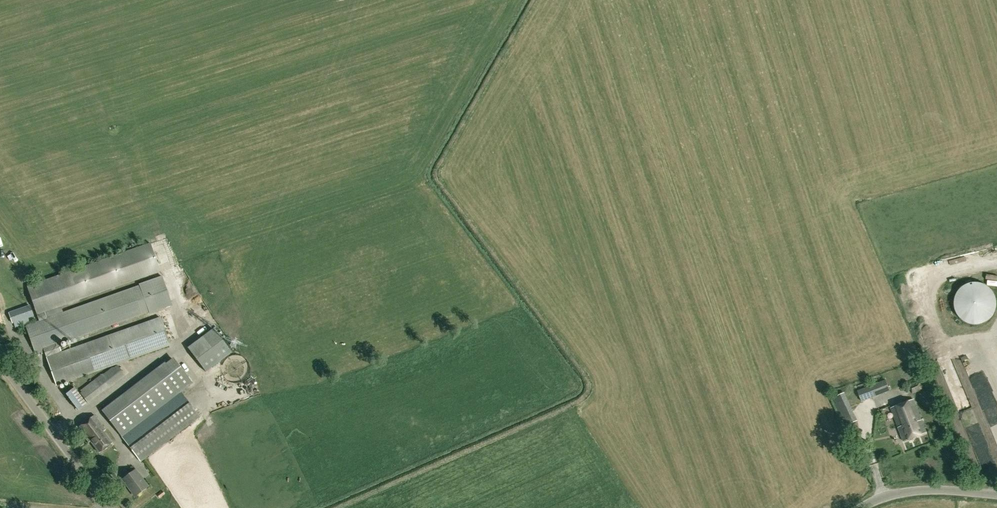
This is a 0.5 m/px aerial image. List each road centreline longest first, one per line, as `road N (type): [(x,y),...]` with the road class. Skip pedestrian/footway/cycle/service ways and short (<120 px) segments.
road 1 (unclassified): [(110,507),(0,360)]
road 2 (unclassified): [(859,507),(899,492),(996,494)]

